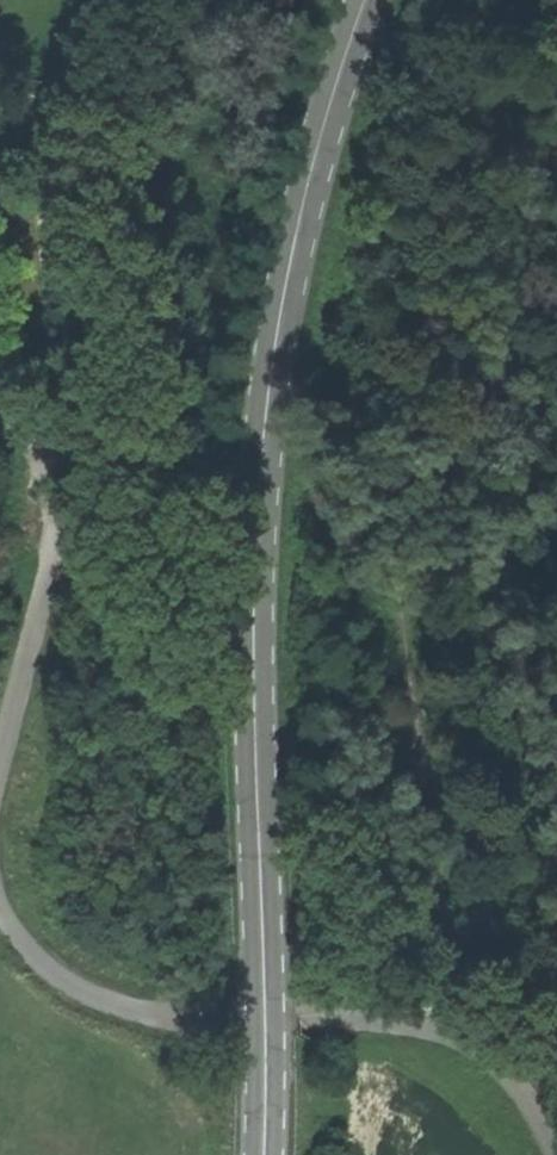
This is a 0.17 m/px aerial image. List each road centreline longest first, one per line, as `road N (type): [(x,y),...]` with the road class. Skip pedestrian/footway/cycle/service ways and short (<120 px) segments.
road 1 (primary): [(363,0),(306,157),(264,391),(255,632),(263,1154)]
road 2 (track): [(556,82),(442,541),(454,831),(444,957),(424,1030)]
road 3 (residential): [(424,1030),(231,1023),(128,1008),(41,961),(0,903)]
road 4 (residential): [(0,761),(55,535),(57,458),(0,425)]
road 5 (unclassified): [(424,1030),(493,1064),(522,1096),(549,1154)]

